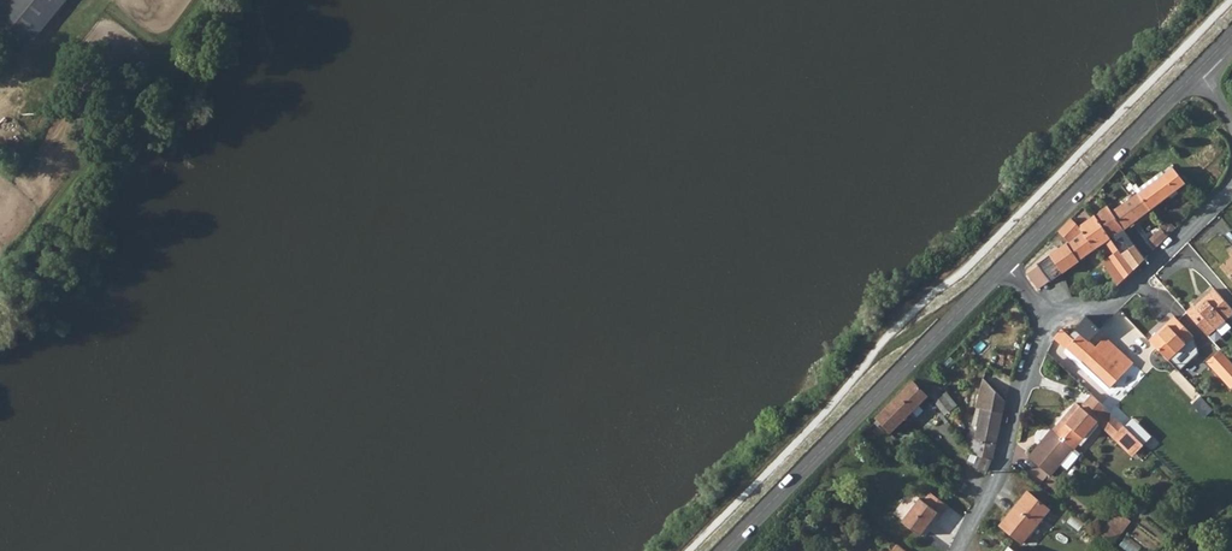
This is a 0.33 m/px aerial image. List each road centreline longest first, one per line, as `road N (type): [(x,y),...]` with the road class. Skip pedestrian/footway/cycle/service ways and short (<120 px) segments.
road 1 (secondary): [(1006,265),(724,550)]
road 2 (secondary): [(1198,70),(1006,265)]
road 3 (residential): [(957,550),(1002,467),(1012,401),(1049,316)]
road 4 (residential): [(1049,316),(1124,292),(1231,187)]

